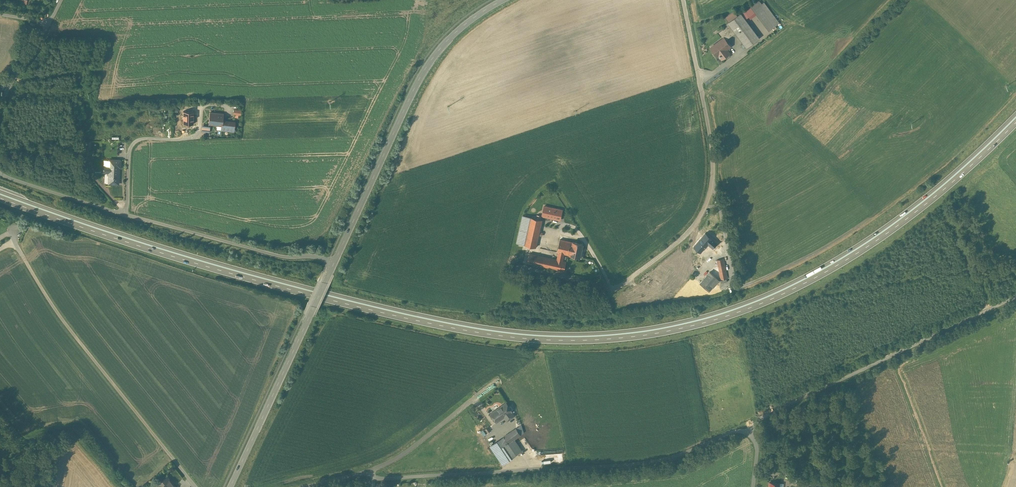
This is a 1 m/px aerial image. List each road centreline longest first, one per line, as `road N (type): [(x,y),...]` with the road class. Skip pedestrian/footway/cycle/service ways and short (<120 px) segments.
road 1 (trunk): [(1015,115),(930,195),(827,266),(742,306),(608,334),(500,331),(330,296),(0,193)]
road 2 (trunk): [(0,198),(350,306),(500,337),(609,341),(744,310),(830,272),(934,201),(1015,124)]
road 3 (track): [(1015,299),(764,416),(748,431),(683,453),(603,466),(392,478),(371,471)]
road 4 (unclassified): [(0,172),(123,214),(333,262)]
road 5 (tertiary): [(502,0),(466,23),(431,61),(333,262)]
road 6 (unclassified): [(196,486),(65,322),(14,241),(15,230)]
road 7 (tertiary): [(333,262),(230,486)]
road 8 (unclassified): [(497,381),(385,464),(303,486)]
road 9 (unclassified): [(683,0),(710,128),(712,184)]
road 10 (unclassified): [(712,184),(693,227),(607,296)]
road 11 (track): [(873,216),(735,289)]

